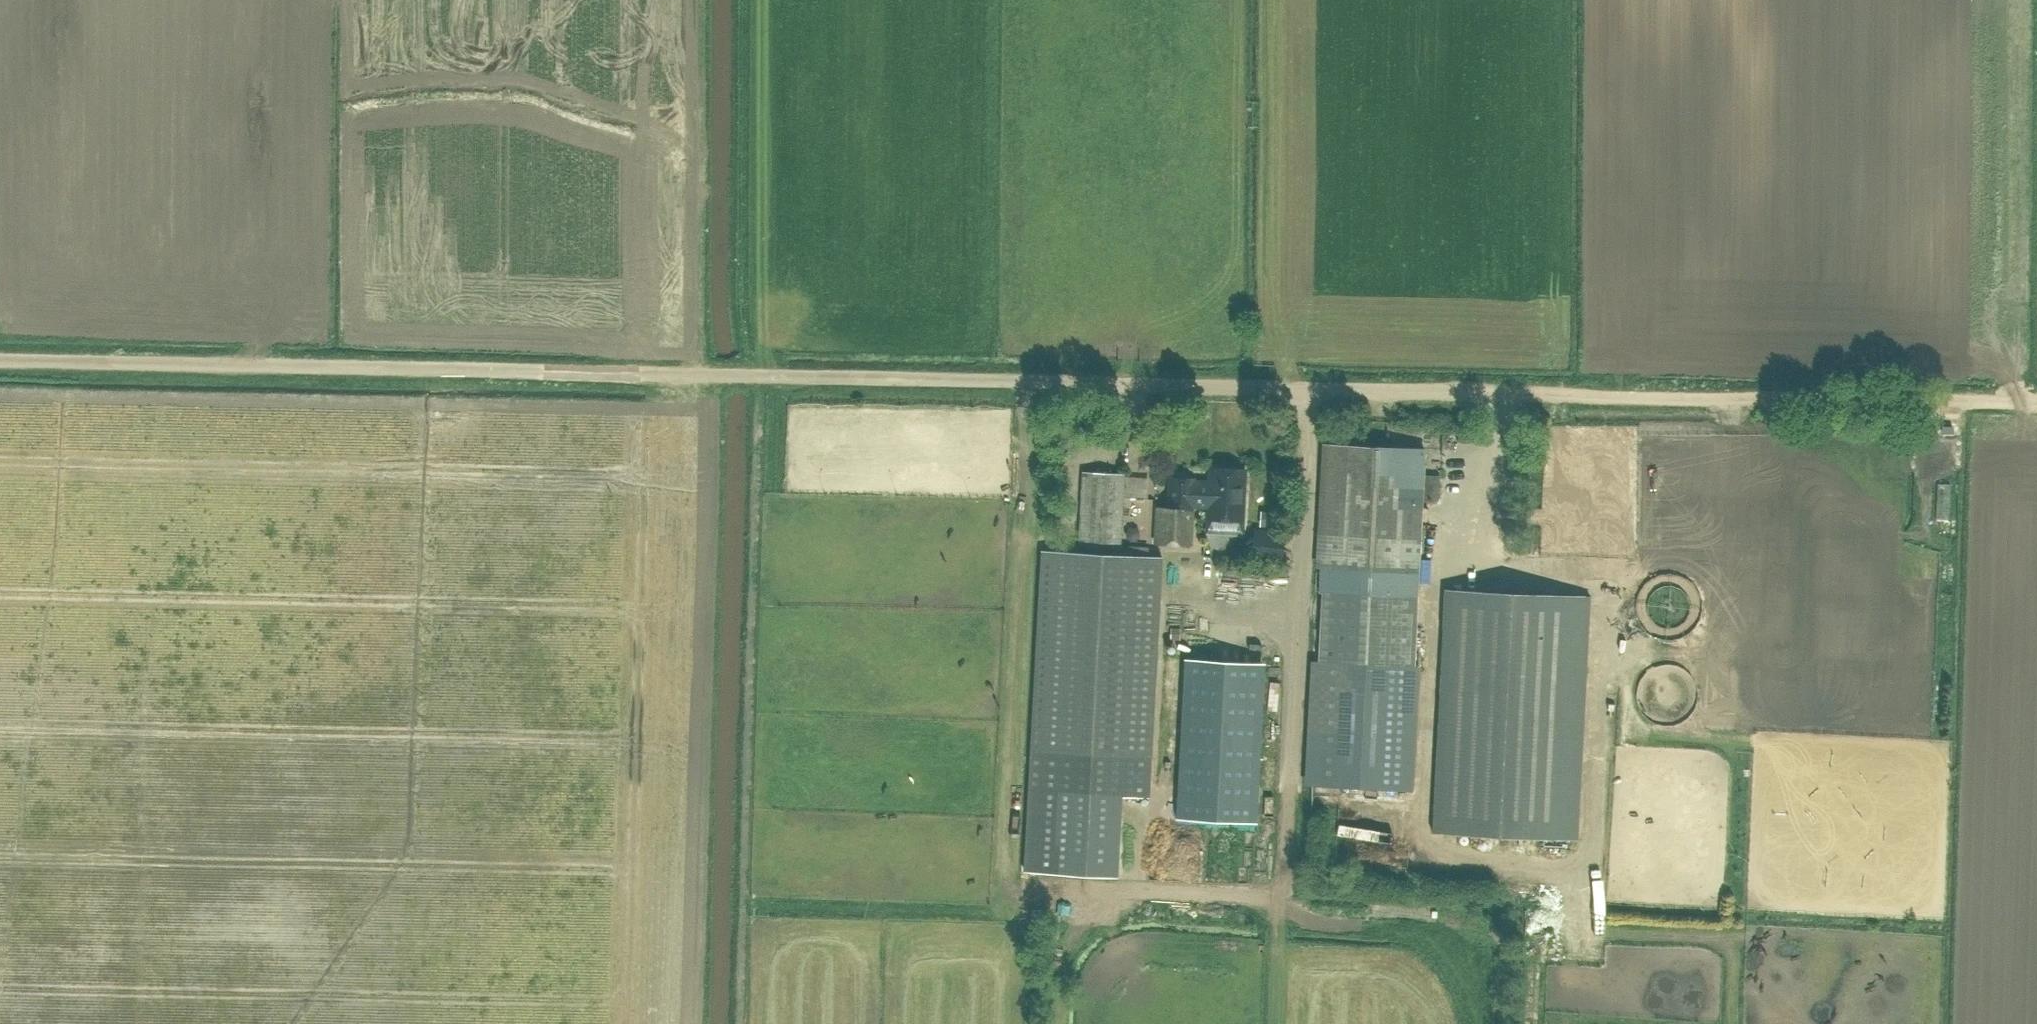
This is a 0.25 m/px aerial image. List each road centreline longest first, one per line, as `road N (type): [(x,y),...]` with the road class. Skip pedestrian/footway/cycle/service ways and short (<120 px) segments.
road 1 (unclassified): [(1520,391),(0,357)]
road 2 (track): [(2036,405),(1520,391)]

